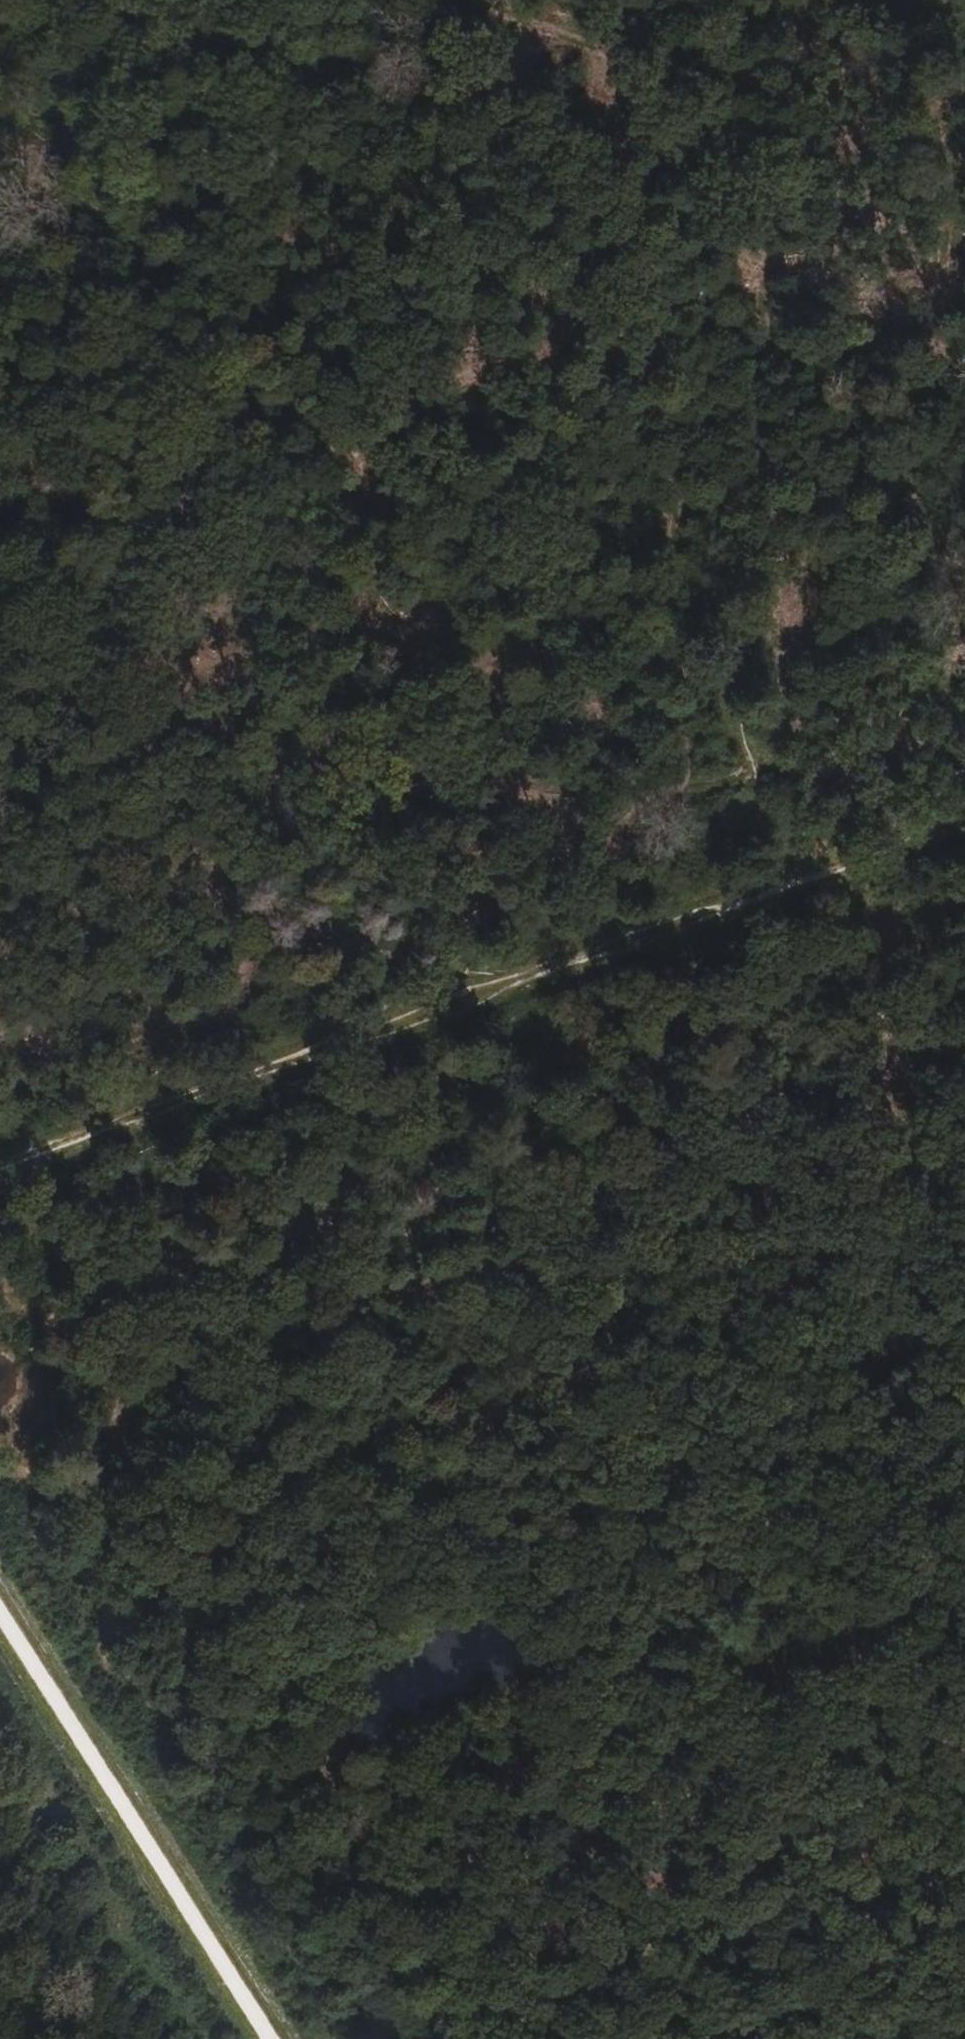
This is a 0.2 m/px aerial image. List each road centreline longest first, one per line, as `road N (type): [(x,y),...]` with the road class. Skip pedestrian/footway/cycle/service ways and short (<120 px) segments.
road 1 (track): [(0,1164),(964,813)]
road 2 (track): [(269,2038),(0,1616)]

